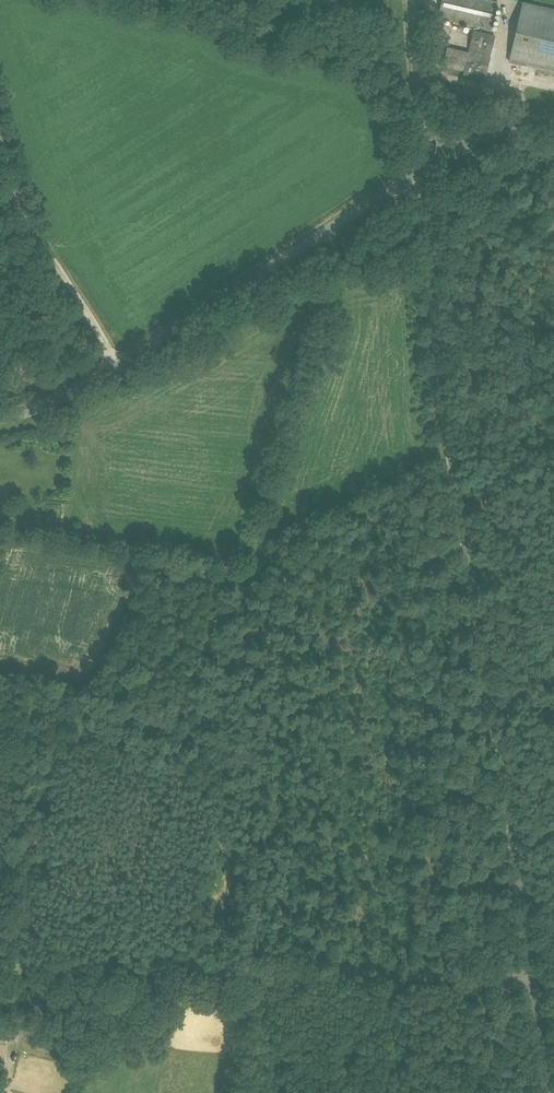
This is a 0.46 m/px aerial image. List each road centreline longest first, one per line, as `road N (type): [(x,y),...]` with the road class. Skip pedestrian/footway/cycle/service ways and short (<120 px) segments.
road 1 (unclassified): [(535,974),(453,461),(425,166)]
road 2 (unclassified): [(507,978),(0,961)]
road 3 (unclassified): [(121,362),(425,166)]
road 4 (track): [(0,138),(29,228),(121,362)]
road 5 (unclassified): [(425,166),(412,0)]
road 6 (unclassified): [(425,166),(481,138),(553,122)]
road 7 (unclassified): [(121,362),(57,401),(0,419)]
road 8 (unclassified): [(507,978),(502,1043),(471,1092)]
road 9 (unclassified): [(553,1092),(535,974)]

